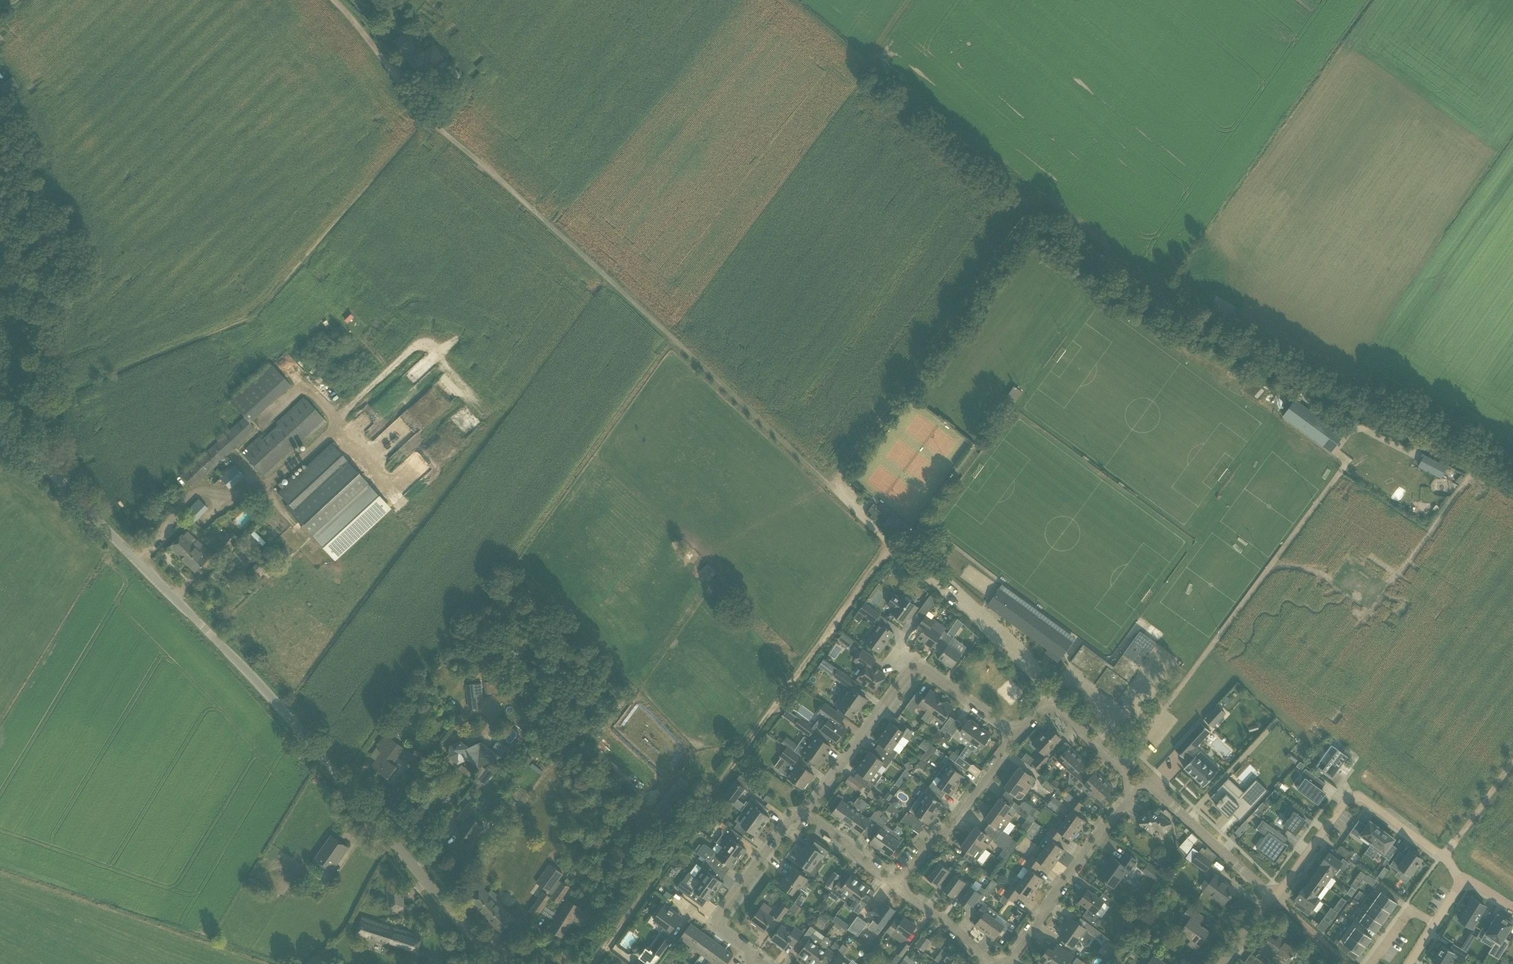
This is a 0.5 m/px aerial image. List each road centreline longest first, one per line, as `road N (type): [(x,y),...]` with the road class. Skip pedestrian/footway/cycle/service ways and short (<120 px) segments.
road 1 (track): [(598,963),(894,549),(444,133),(332,0)]
road 2 (residential): [(500,963),(271,697),(70,493)]
road 3 (track): [(1512,485),(1293,377),(1141,289),(1033,207)]
road 4 (track): [(1033,207),(829,486)]
road 5 (residential): [(1016,735),(935,673),(914,668),(804,813)]
road 6 (track): [(910,0),(875,55),(878,78),(1033,207)]
road 7 (residential): [(1463,881),(1358,796),(1348,798),(1271,899)]
road 8 (unclassified): [(70,493),(49,432),(32,297),(0,236)]
road 9 (residential): [(985,963),(1014,959),(1142,777)]
road 10 (residential): [(1050,700),(1013,648),(894,549)]
road 11 (residential): [(900,886),(1016,735)]
road 12 (residential): [(1271,899),(1142,777)]
road 13 (residential): [(804,813),(788,820),(720,923)]
road 14 (residential): [(900,886),(804,813)]
road 15 (residential): [(1142,777),(1050,700)]

